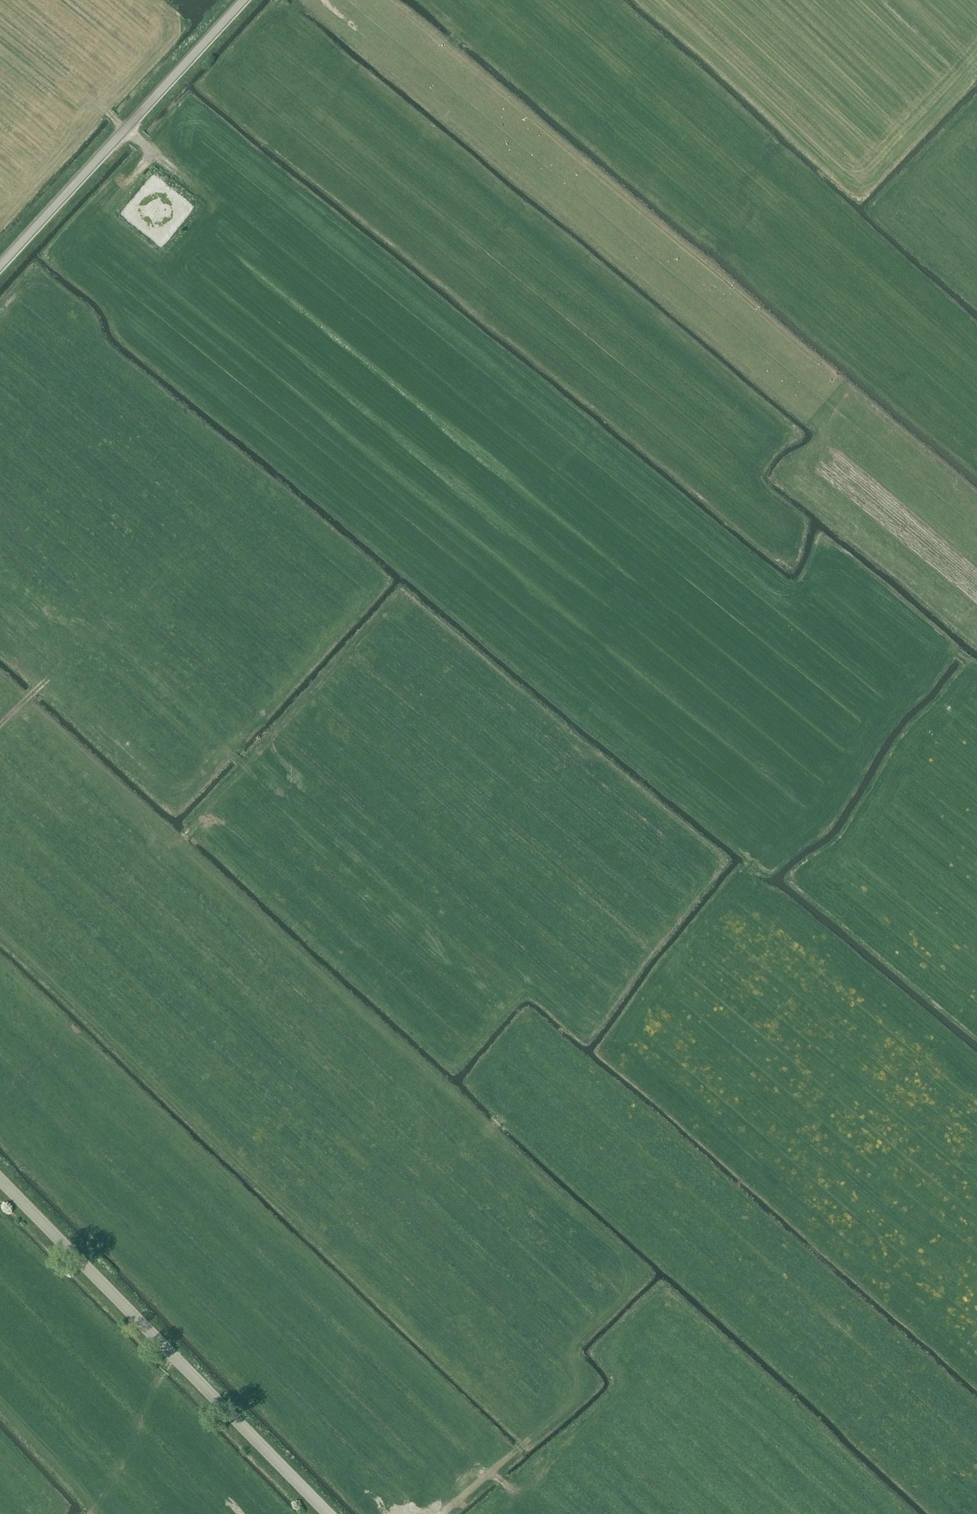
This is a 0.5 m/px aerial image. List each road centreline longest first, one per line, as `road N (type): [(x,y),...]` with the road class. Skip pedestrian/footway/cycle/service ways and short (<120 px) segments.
road 1 (unclassified): [(326,1513),(0,1180)]
road 2 (tertiary): [(0,265),(243,0)]

